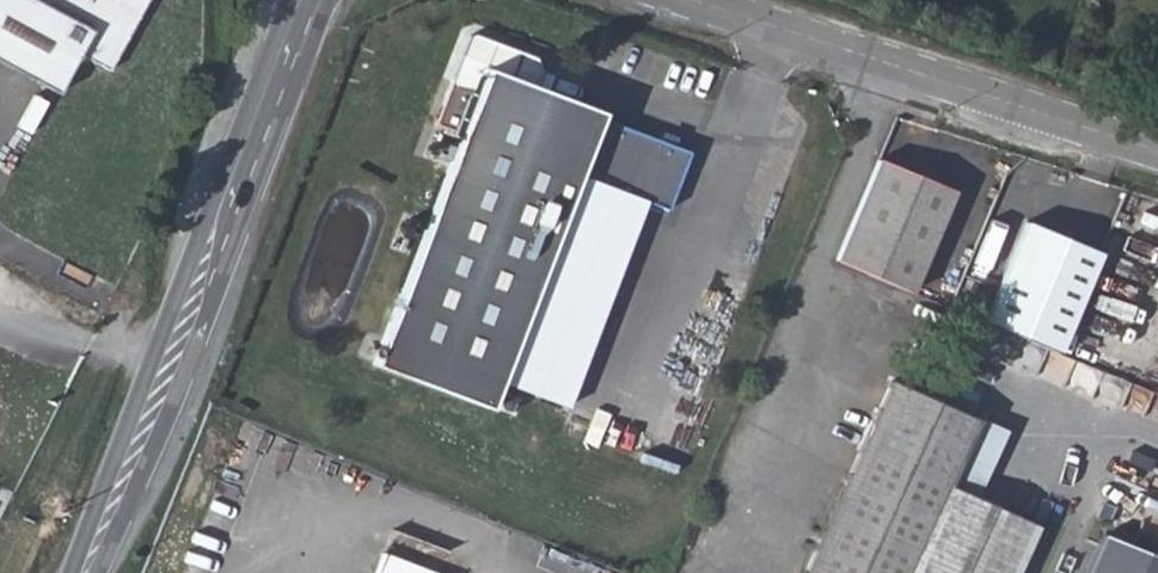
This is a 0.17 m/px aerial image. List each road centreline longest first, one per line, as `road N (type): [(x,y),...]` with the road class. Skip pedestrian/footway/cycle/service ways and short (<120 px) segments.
road 1 (tertiary): [(84,572),(316,0)]
road 2 (unclassified): [(702,0),(1157,149)]

